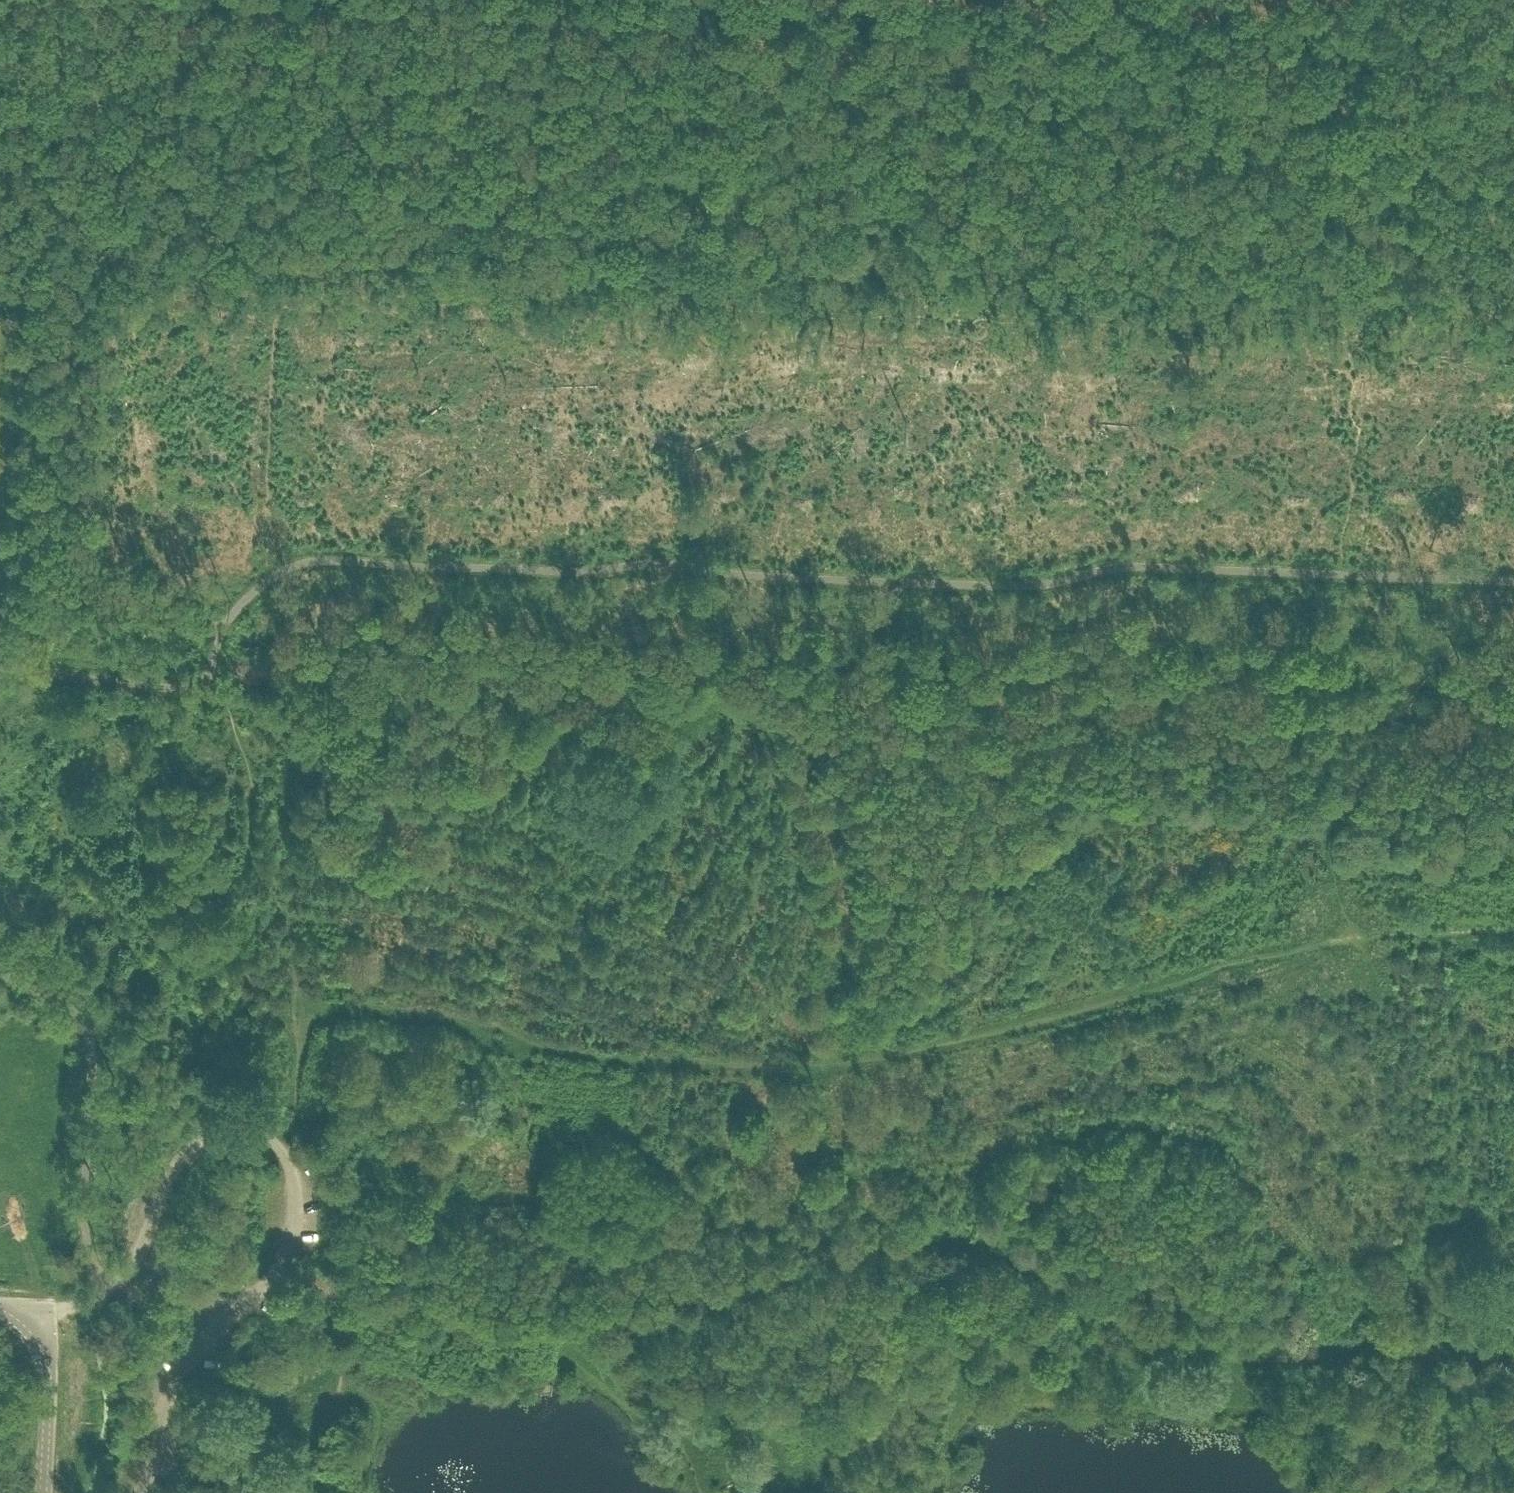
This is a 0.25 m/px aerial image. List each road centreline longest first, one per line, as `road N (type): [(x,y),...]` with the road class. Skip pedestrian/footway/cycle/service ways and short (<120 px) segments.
road 1 (unclassified): [(41,1492),(46,1379),(39,1334),(0,1305)]

